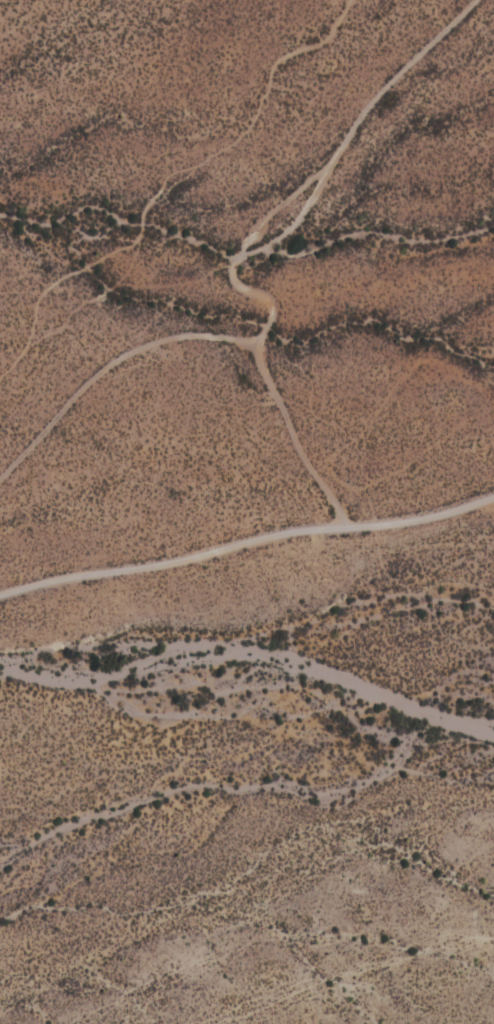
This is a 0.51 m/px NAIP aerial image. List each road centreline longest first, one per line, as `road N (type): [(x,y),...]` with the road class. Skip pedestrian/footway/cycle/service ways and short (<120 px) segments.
road 1 (track): [(478,0),(321,177),(248,241),(234,283),(265,298),(274,315),(252,345),(174,336),(110,364),(0,478)]
road 2 (track): [(493,494),(0,591)]
road 3 (track): [(344,528),(252,345)]

